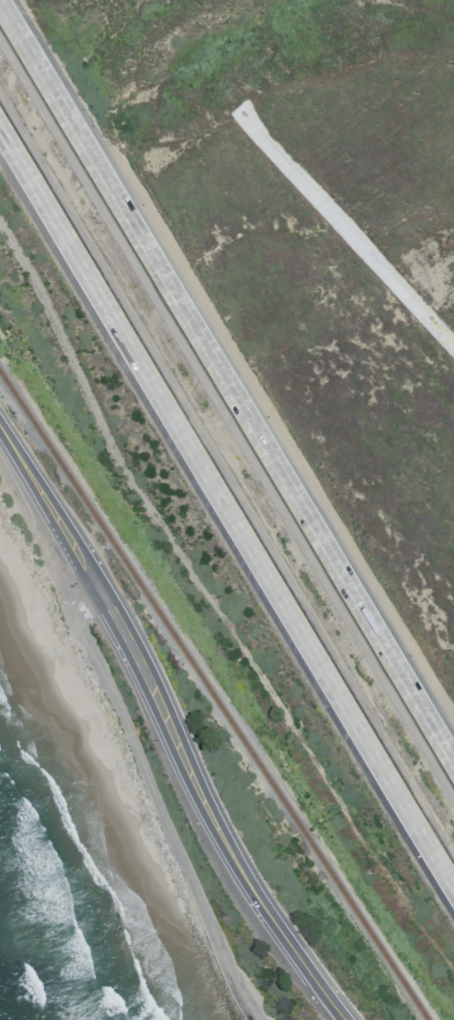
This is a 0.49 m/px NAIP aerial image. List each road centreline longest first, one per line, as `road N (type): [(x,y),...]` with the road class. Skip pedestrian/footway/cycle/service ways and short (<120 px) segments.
road 1 (motorway): [(453,764),(1,0)]
road 2 (motorway): [(0,129),(453,889)]
road 3 (secondary): [(343,1019),(225,847),(130,637),(0,424)]
road 4 (residential): [(84,557),(74,580),(80,611),(236,975),(263,1019)]

